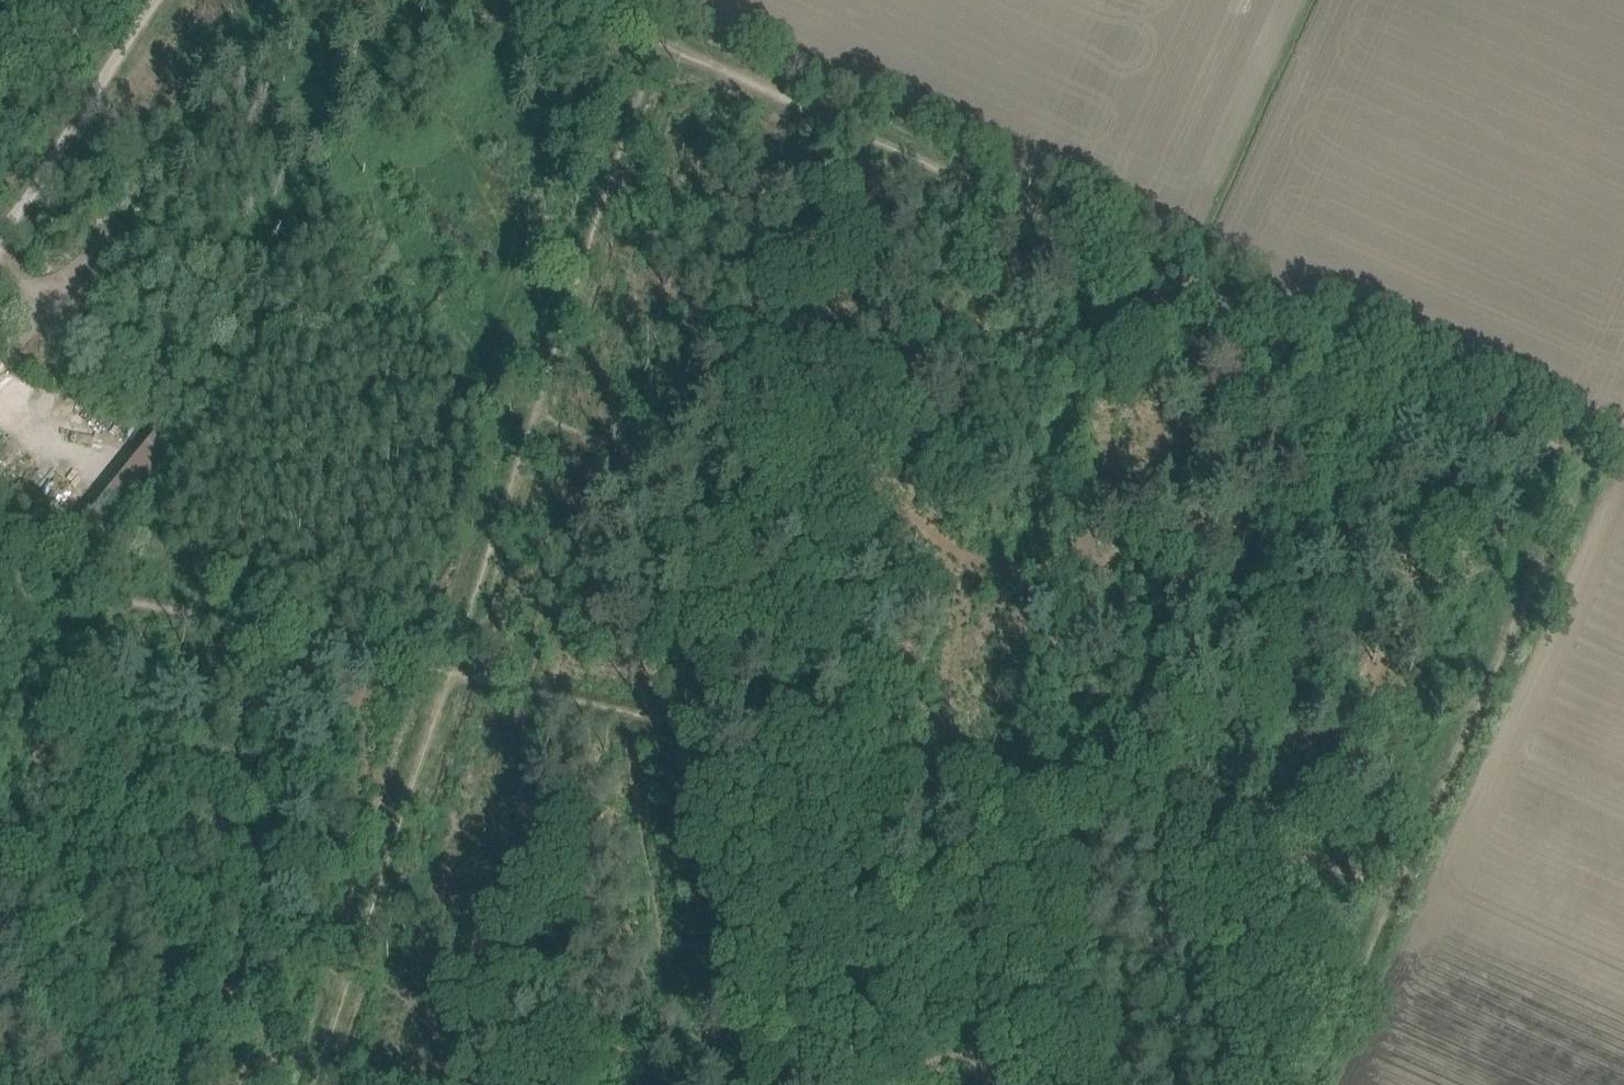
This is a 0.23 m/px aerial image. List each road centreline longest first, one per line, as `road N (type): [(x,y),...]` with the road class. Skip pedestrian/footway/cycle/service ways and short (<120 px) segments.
road 1 (residential): [(0,235),(181,0)]
road 2 (residential): [(107,0),(0,128)]

